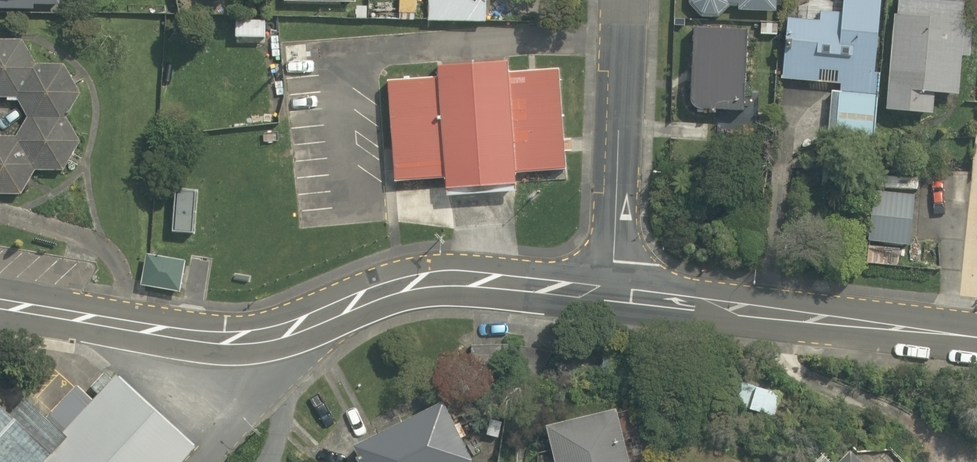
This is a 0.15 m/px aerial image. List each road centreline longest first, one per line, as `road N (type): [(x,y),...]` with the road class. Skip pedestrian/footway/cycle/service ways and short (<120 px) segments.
road 1 (tertiary): [(610,292),(439,279),(279,331),(213,339),(0,303)]
road 2 (tertiary): [(976,339),(610,292)]
road 3 (residential): [(610,292),(624,0)]

